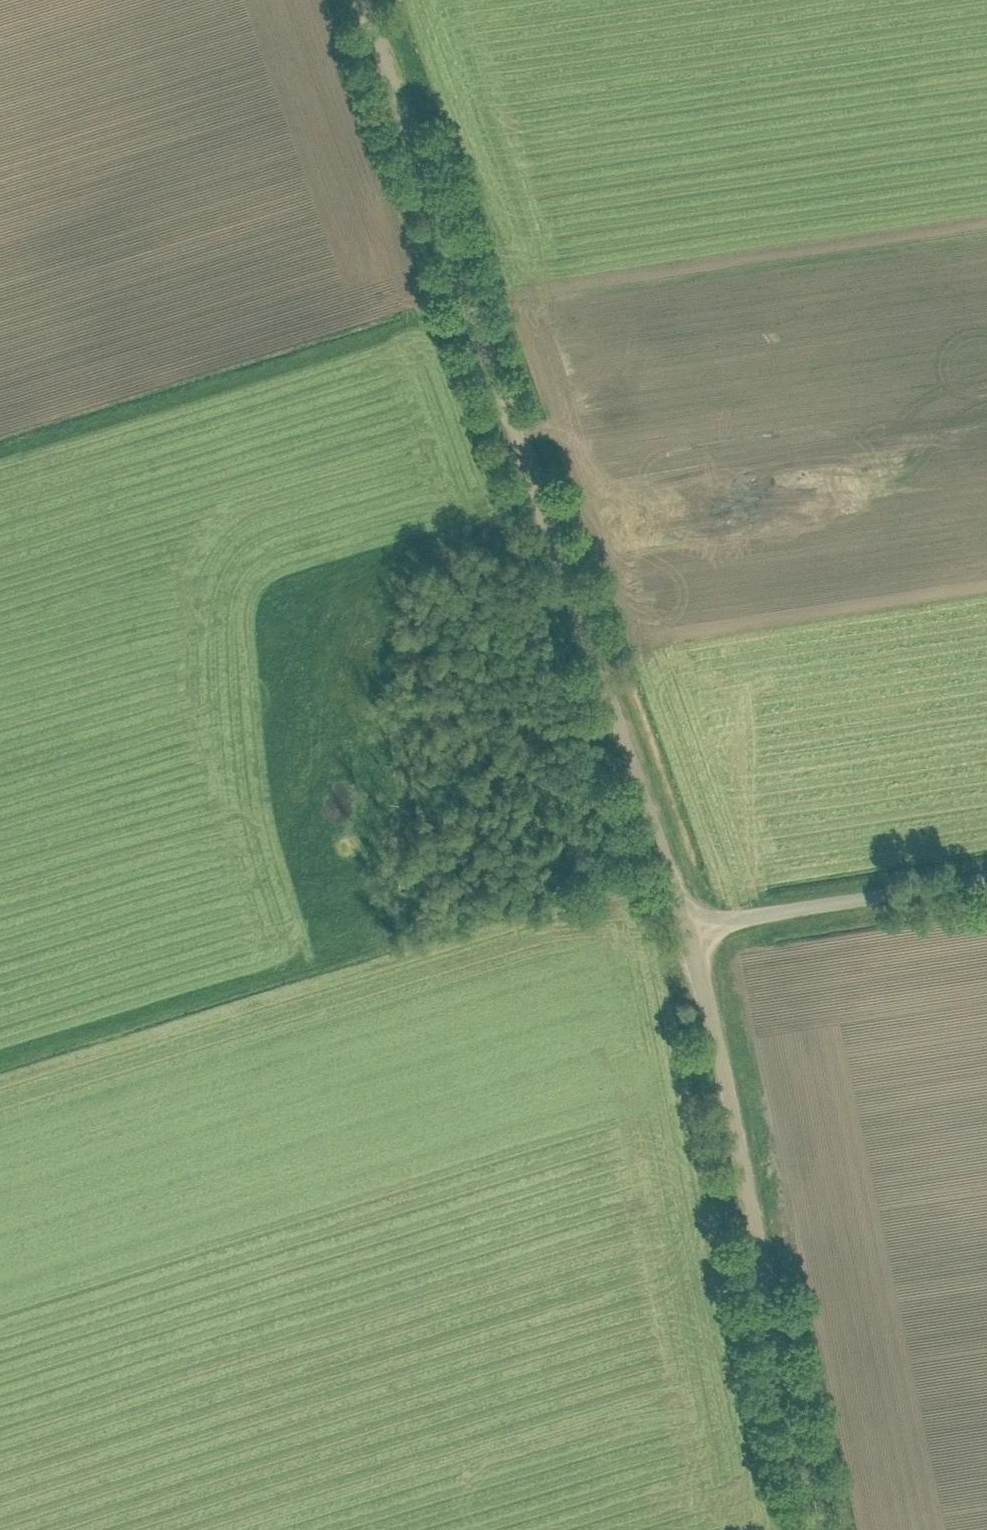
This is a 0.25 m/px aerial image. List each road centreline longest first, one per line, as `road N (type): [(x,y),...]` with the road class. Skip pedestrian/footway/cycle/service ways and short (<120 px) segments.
road 1 (unclassified): [(691,922),(364,0)]
road 2 (unclassified): [(817,1529),(691,922)]
road 3 (unclassified): [(986,876),(691,922)]

